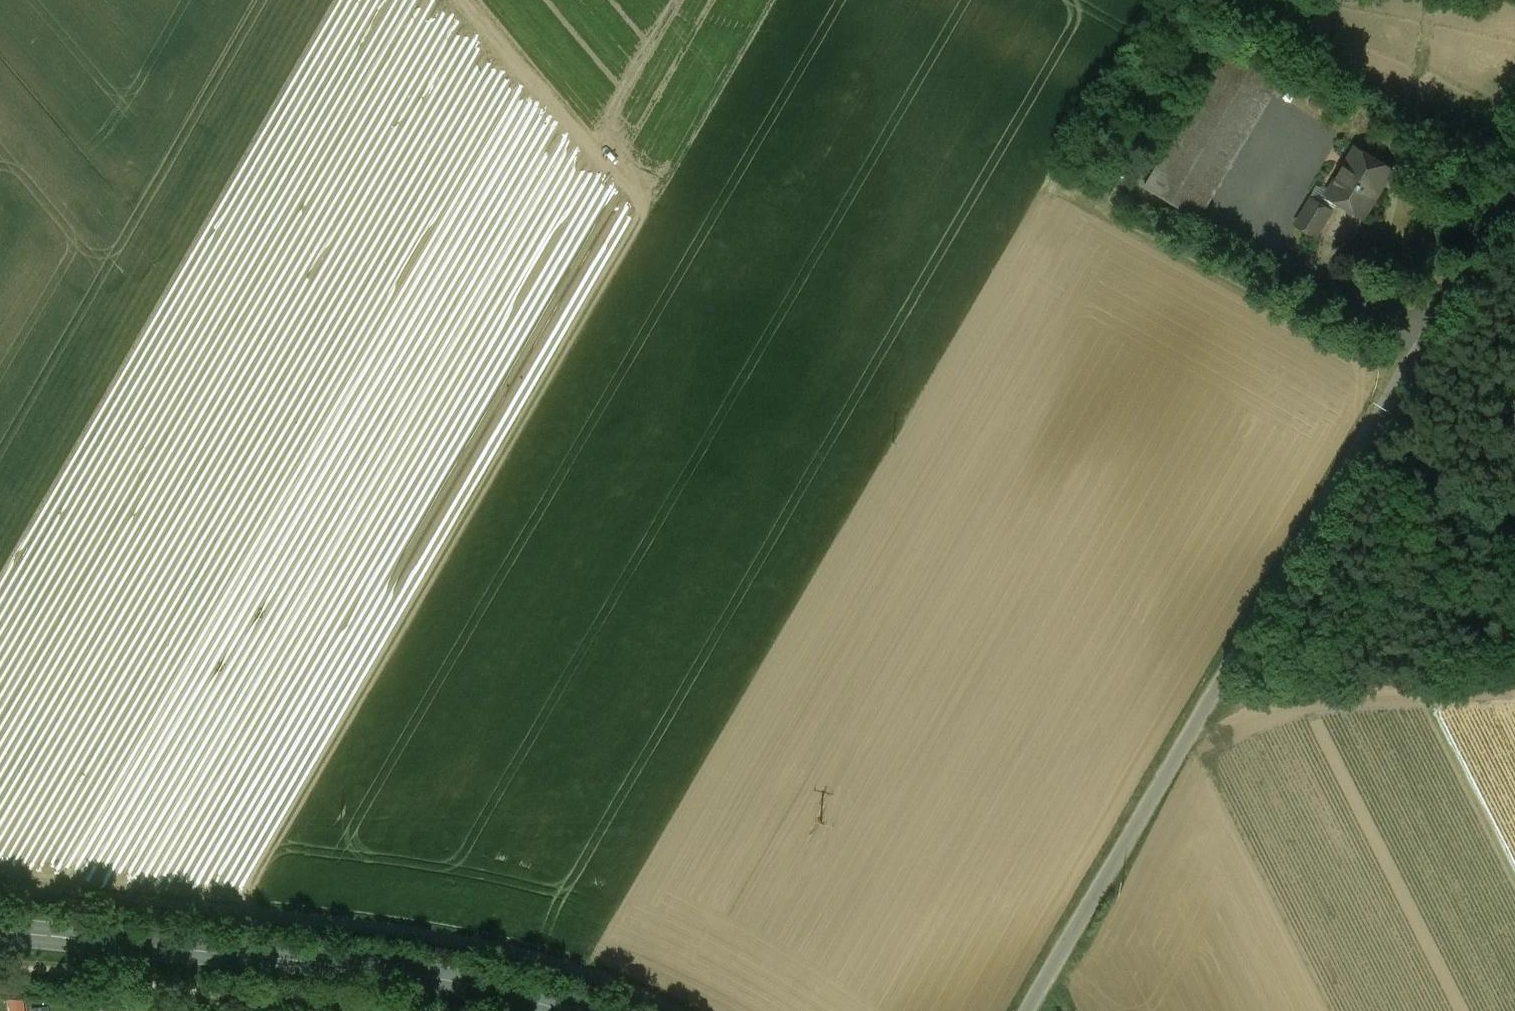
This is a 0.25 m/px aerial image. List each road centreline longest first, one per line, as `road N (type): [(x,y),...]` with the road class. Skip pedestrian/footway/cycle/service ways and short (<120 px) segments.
road 1 (unclassified): [(1031,1010),(1514,191)]
road 2 (residential): [(0,888),(431,934),(523,955),(674,1010)]
road 3 (secondary): [(0,930),(447,980),(560,1010)]

